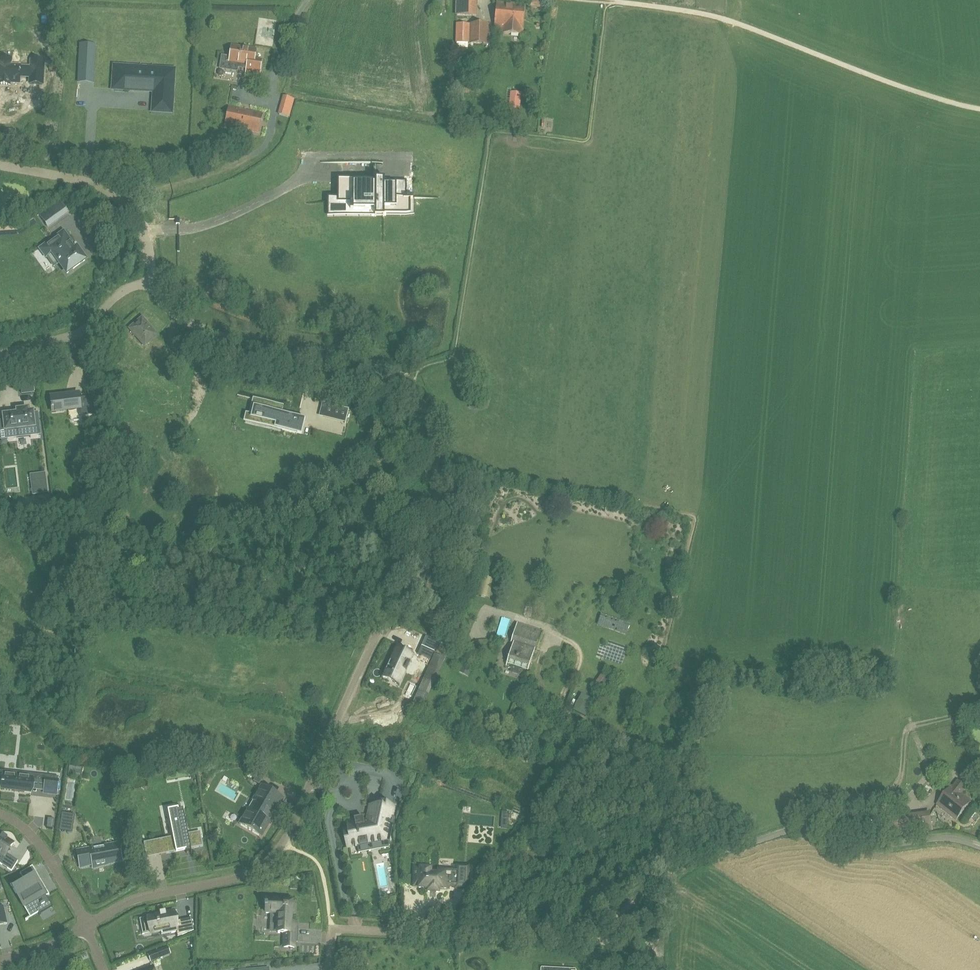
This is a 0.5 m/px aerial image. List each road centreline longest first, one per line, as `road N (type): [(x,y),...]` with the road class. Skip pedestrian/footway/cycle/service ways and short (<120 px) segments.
road 1 (unclassified): [(154,281),(160,301),(209,331),(377,367),(413,385),(425,405),(437,485),(427,567),(372,643),(282,845)]
road 2 (unclassified): [(979,848),(951,839),(864,839),(816,826),(781,830),(669,877)]
road 3 (unclassified): [(328,969),(331,928),(583,939)]
road 4 (track): [(816,826),(829,799),(897,784),(913,725),(979,708)]
road 5 (unclassified): [(0,165),(63,176),(114,197),(145,230),(154,281)]
road 6 (residential): [(282,845),(241,876),(143,896),(86,925)]
road 7 (residential): [(154,281),(117,295),(77,333),(0,354)]
road 8 (residential): [(86,925),(37,841),(0,813)]

